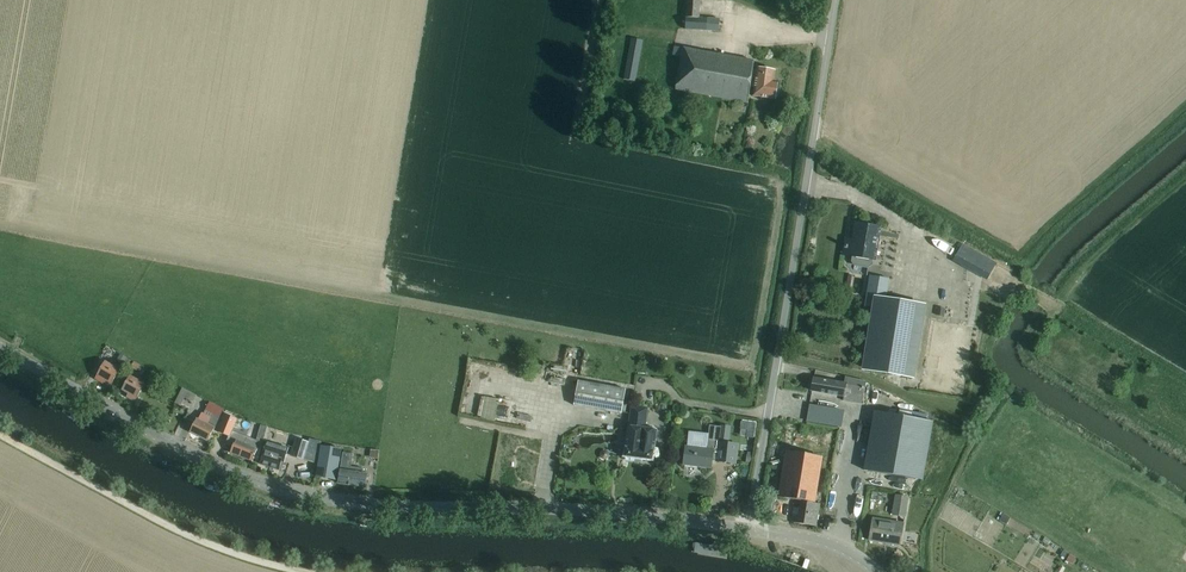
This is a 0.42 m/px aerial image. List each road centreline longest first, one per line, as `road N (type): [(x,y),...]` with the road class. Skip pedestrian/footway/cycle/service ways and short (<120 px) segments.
road 1 (tertiary): [(747,528),(602,511),(388,505),(296,491),(184,450),(0,346)]
road 2 (unclassified): [(747,528),(837,0)]
road 3 (track): [(304,571),(176,531),(0,432)]
road 4 (tertiary): [(877,571),(815,539),(747,528)]

